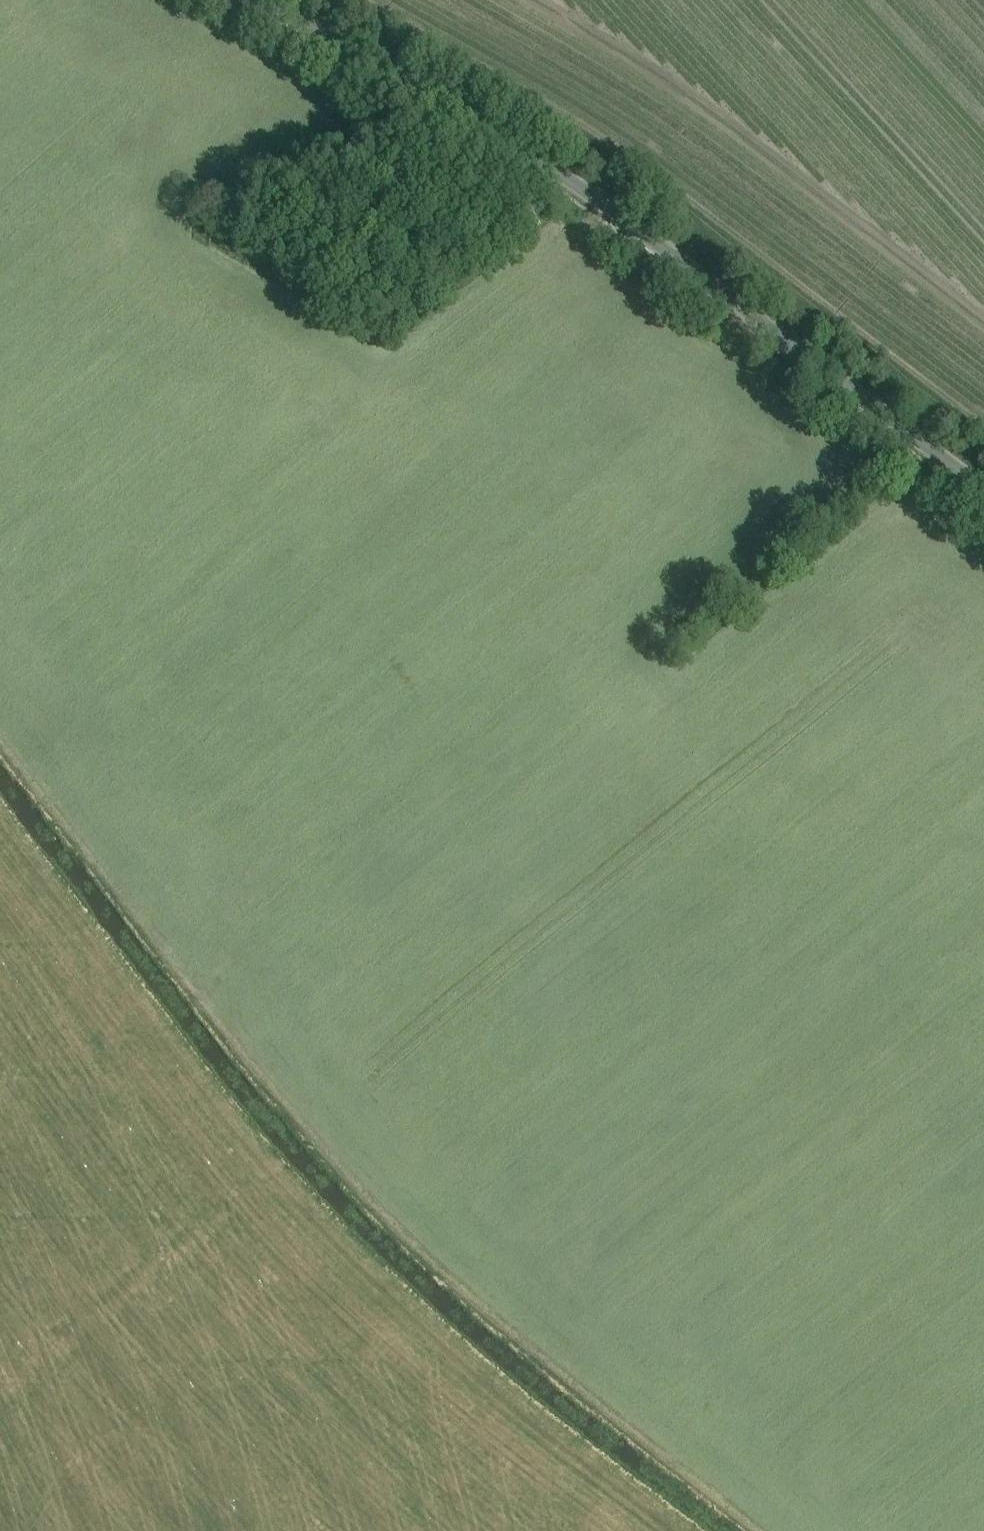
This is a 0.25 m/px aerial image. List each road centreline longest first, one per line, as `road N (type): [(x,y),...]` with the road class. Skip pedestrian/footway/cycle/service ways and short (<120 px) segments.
road 1 (track): [(685,1530),(538,1420),(309,1206),(0,815)]
road 2 (unclassified): [(983,490),(541,161),(266,0)]

